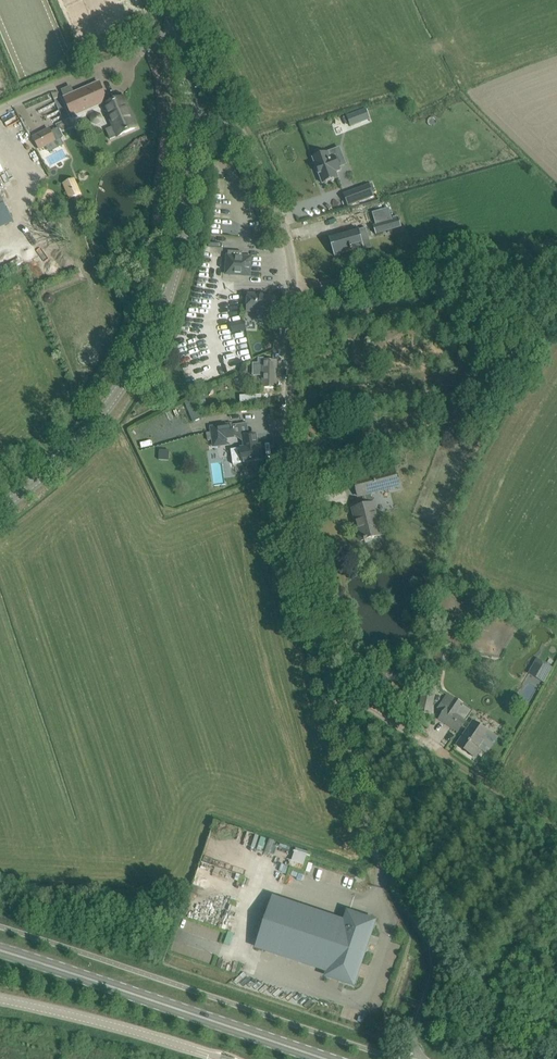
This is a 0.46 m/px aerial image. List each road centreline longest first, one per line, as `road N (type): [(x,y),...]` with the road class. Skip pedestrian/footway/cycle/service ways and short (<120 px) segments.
road 1 (unclassified): [(379,888),(381,871),(333,709),(293,525),(291,248),(238,130),(191,116)]
road 2 (tertiary): [(0,506),(72,446),(145,344),(173,283),(185,225),(191,116)]
road 3 (secondary): [(327,1058),(0,954)]
road 4 (unclassified): [(218,1058),(0,1001)]

